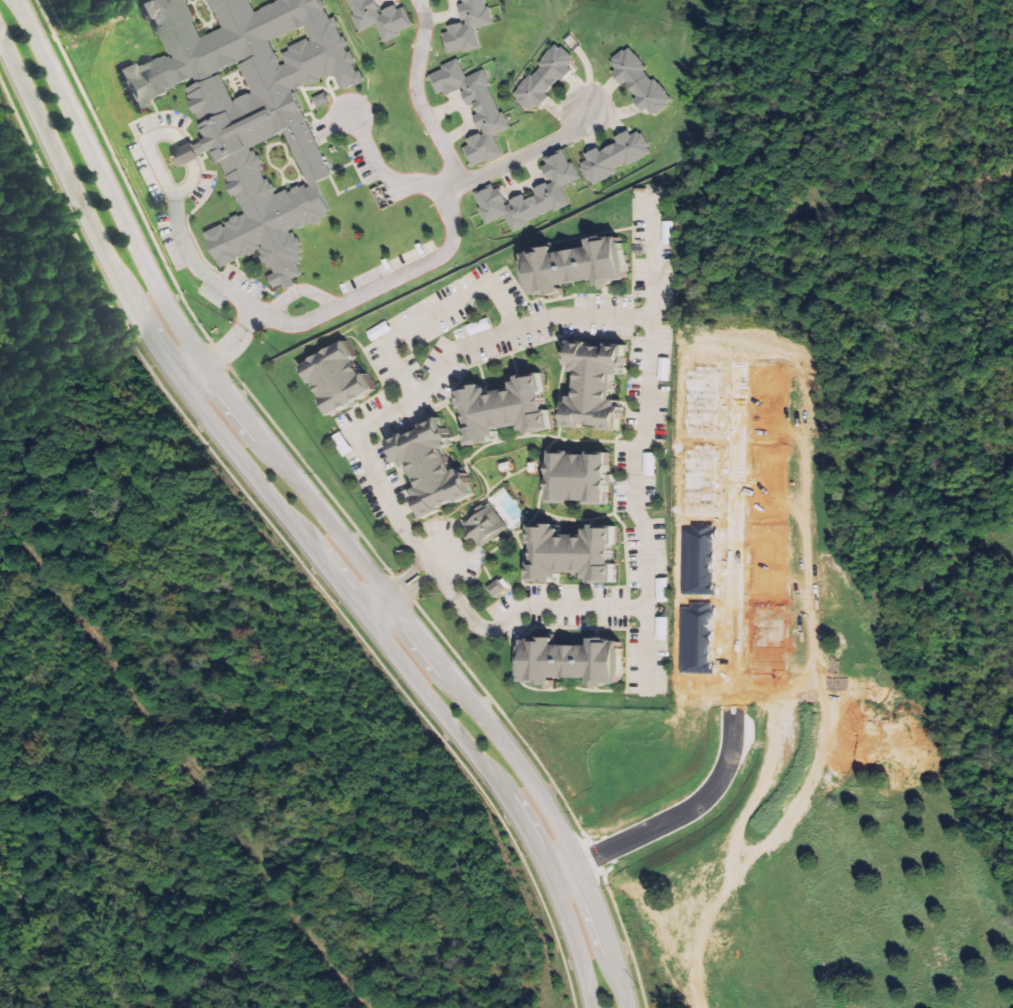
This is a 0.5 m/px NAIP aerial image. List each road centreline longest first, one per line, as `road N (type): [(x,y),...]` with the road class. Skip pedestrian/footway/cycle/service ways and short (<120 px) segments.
road 1 (tertiary): [(624,1007),(591,899),(543,804),(185,341),(12,0)]
road 2 (tertiary): [(0,43),(146,338),(520,824),(564,917),(591,1007)]

